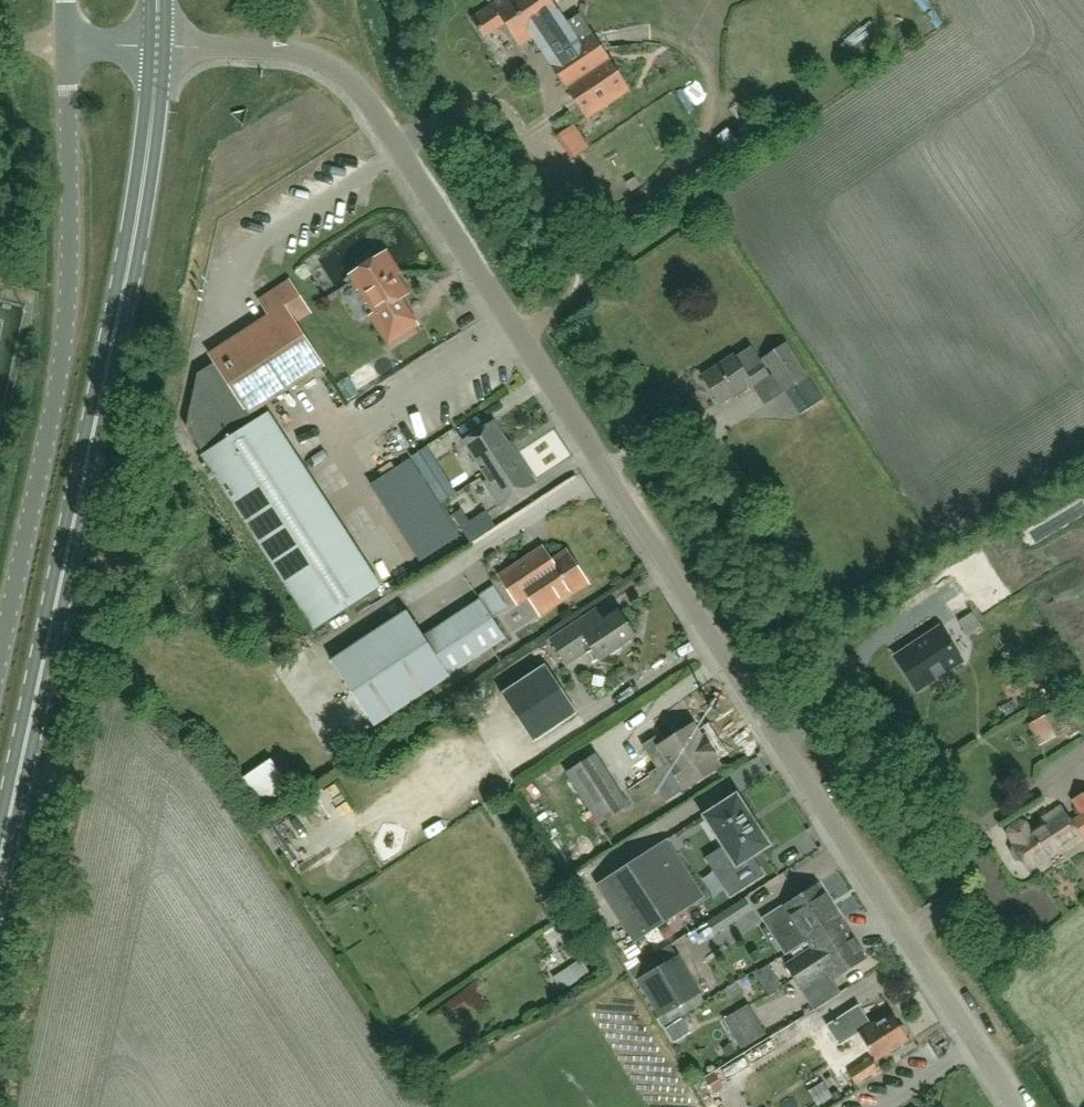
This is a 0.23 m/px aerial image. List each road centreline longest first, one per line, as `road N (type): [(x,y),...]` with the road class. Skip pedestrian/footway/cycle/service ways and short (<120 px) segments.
road 1 (unclassified): [(1017,1106),(352,85),(309,57),(158,47)]
road 2 (primary): [(0,845),(138,212),(158,47)]
road 3 (unclassified): [(0,647),(61,362),(69,268),(66,45)]

